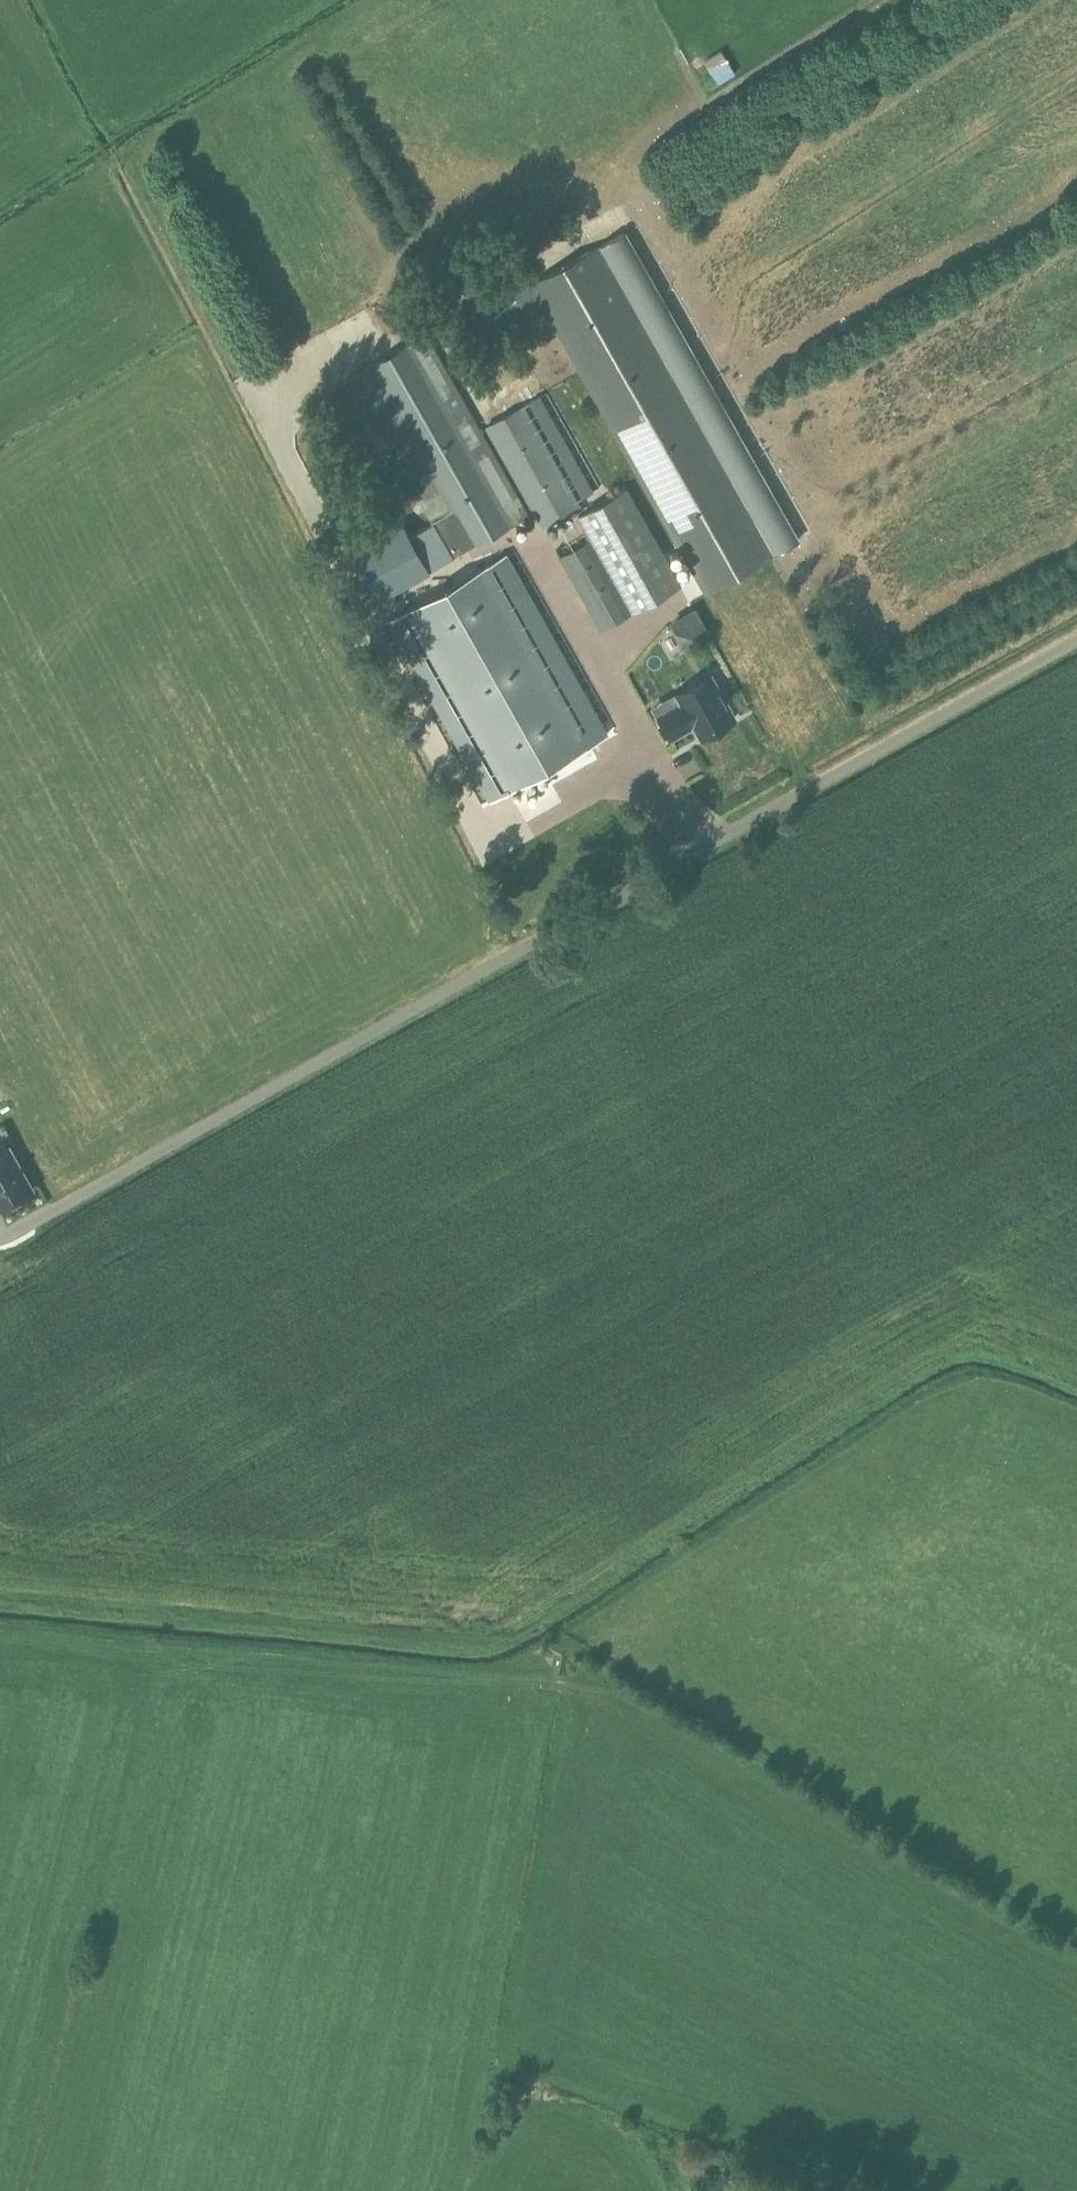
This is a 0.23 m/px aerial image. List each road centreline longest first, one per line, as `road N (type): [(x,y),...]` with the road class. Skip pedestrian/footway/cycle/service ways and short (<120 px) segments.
road 1 (unclassified): [(0,1247),(1076,645)]

